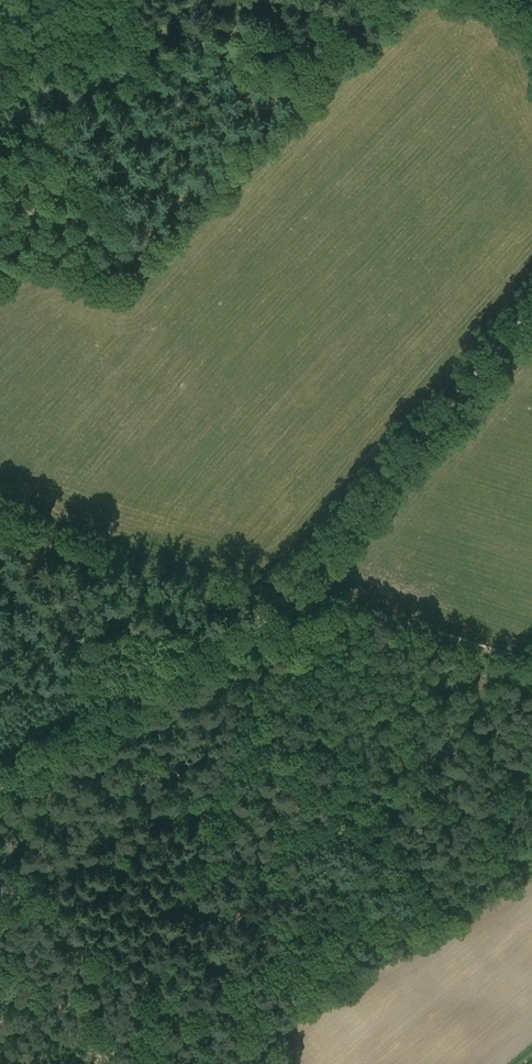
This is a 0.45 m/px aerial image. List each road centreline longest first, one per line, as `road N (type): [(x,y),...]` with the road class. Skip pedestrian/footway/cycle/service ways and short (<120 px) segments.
road 1 (track): [(0,781),(277,600),(531,312)]
road 2 (track): [(262,626),(255,619),(0,632)]

